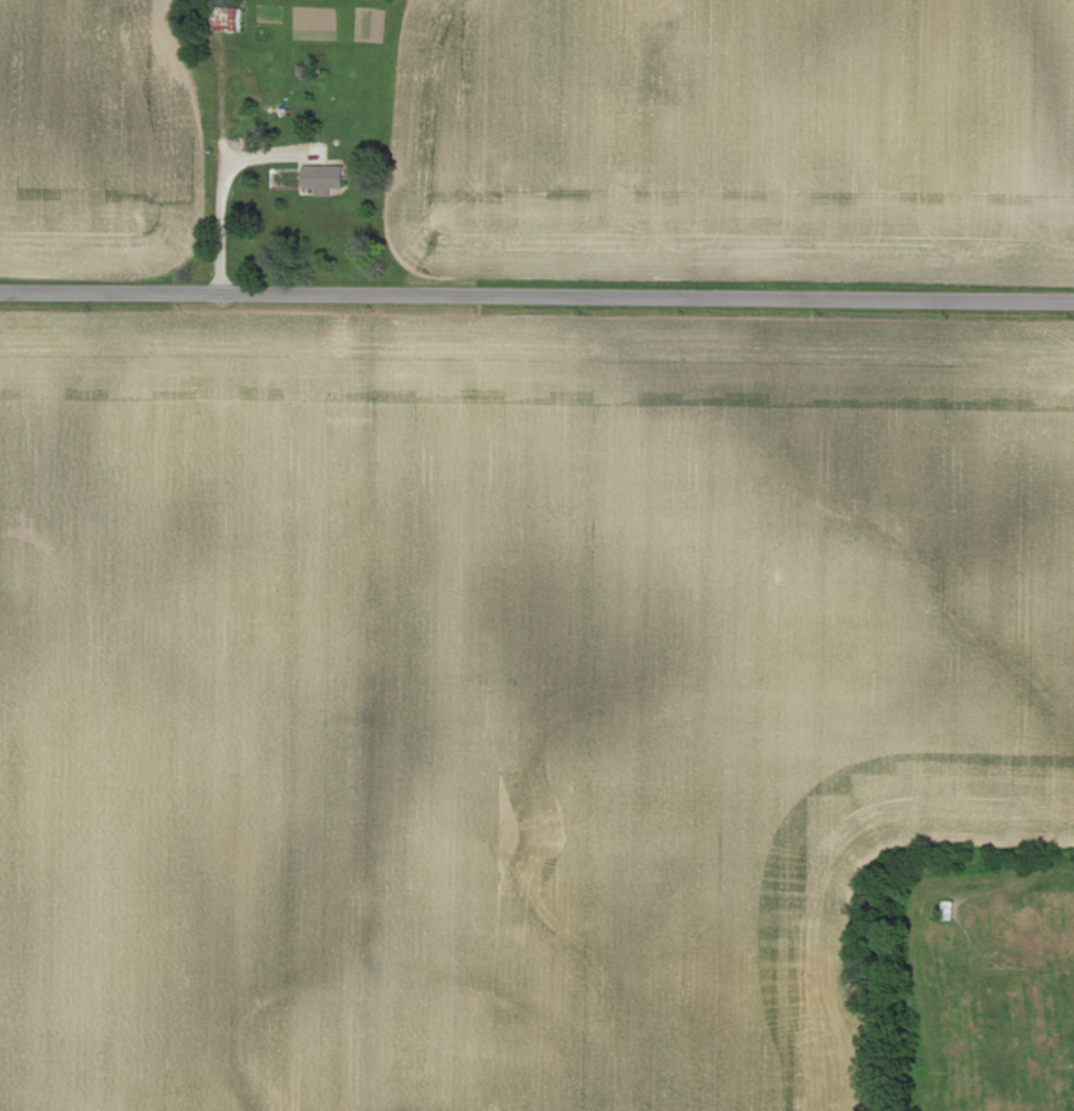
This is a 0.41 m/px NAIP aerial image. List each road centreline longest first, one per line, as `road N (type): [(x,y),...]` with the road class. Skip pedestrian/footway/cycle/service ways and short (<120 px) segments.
road 1 (residential): [(0,294),(1073,298)]

